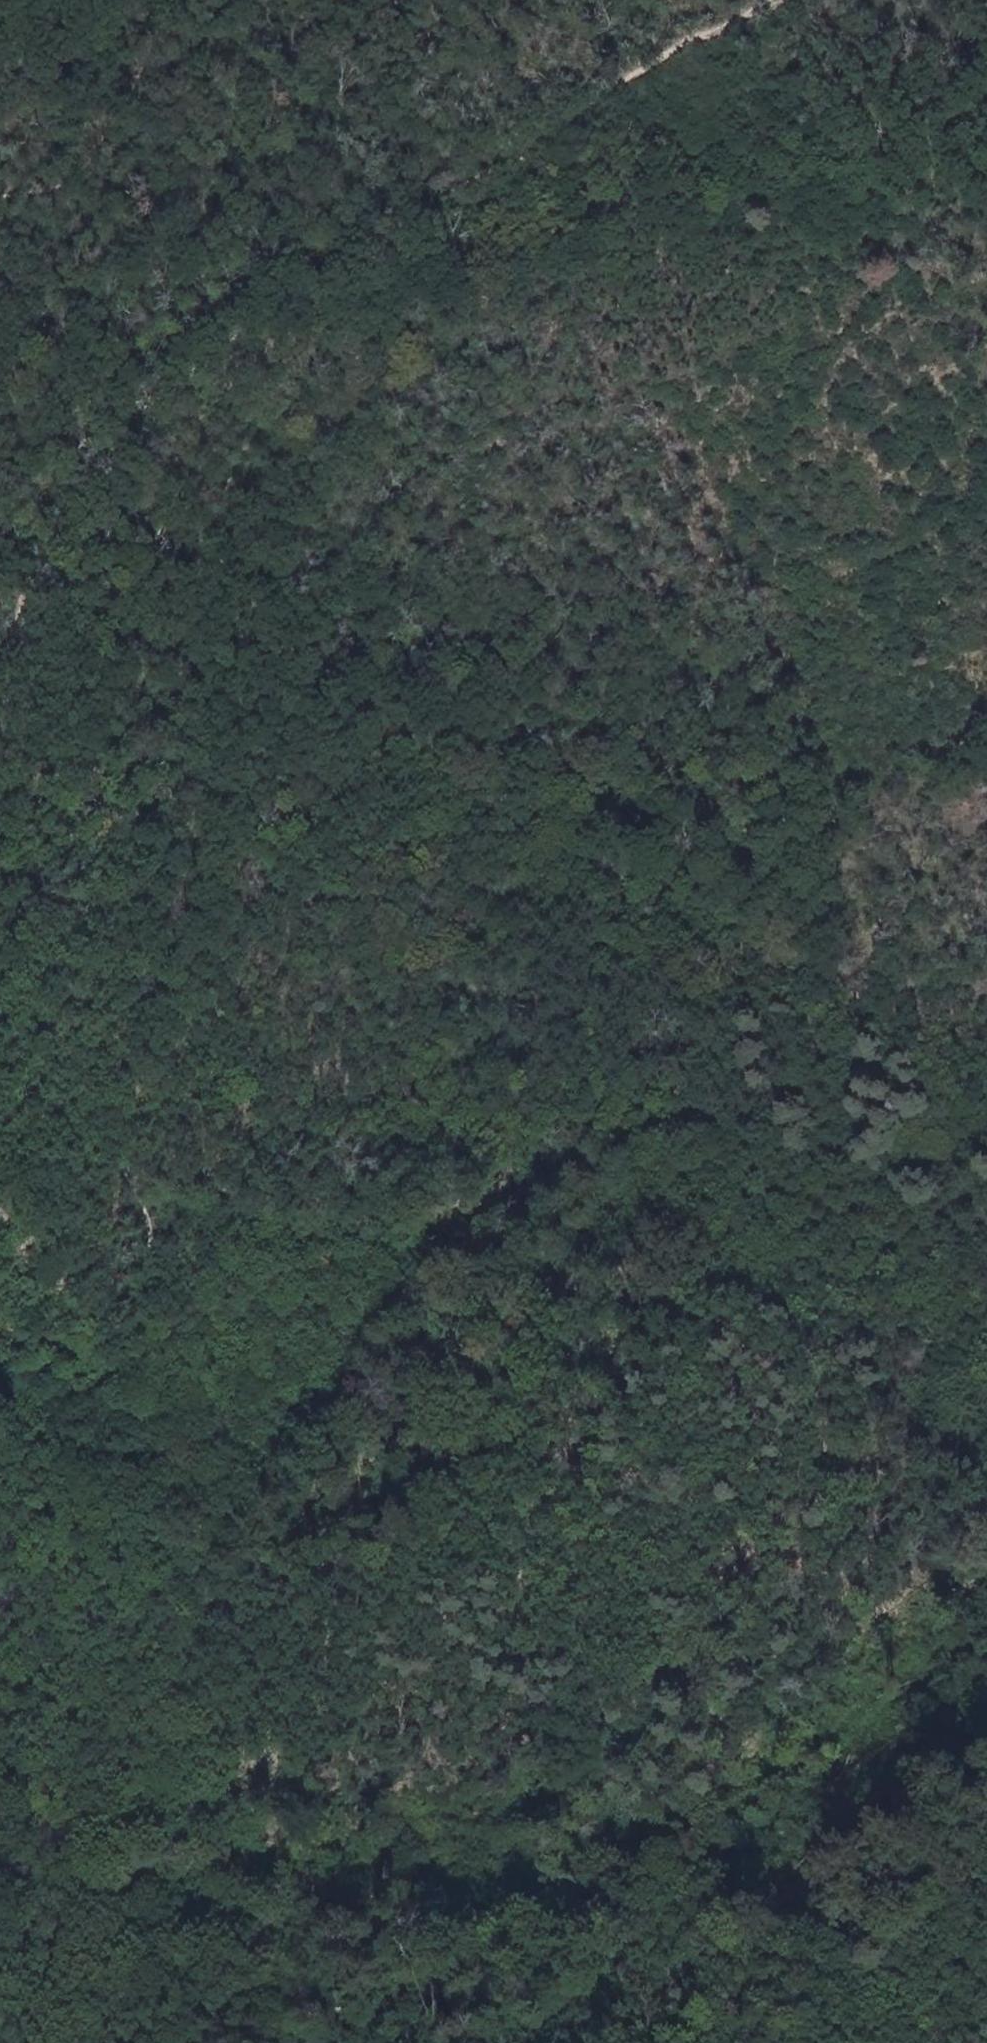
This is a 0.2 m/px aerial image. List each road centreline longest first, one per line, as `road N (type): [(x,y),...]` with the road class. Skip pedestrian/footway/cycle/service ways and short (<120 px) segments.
road 1 (track): [(0,633),(105,443),(158,378),(260,295),(740,0)]

